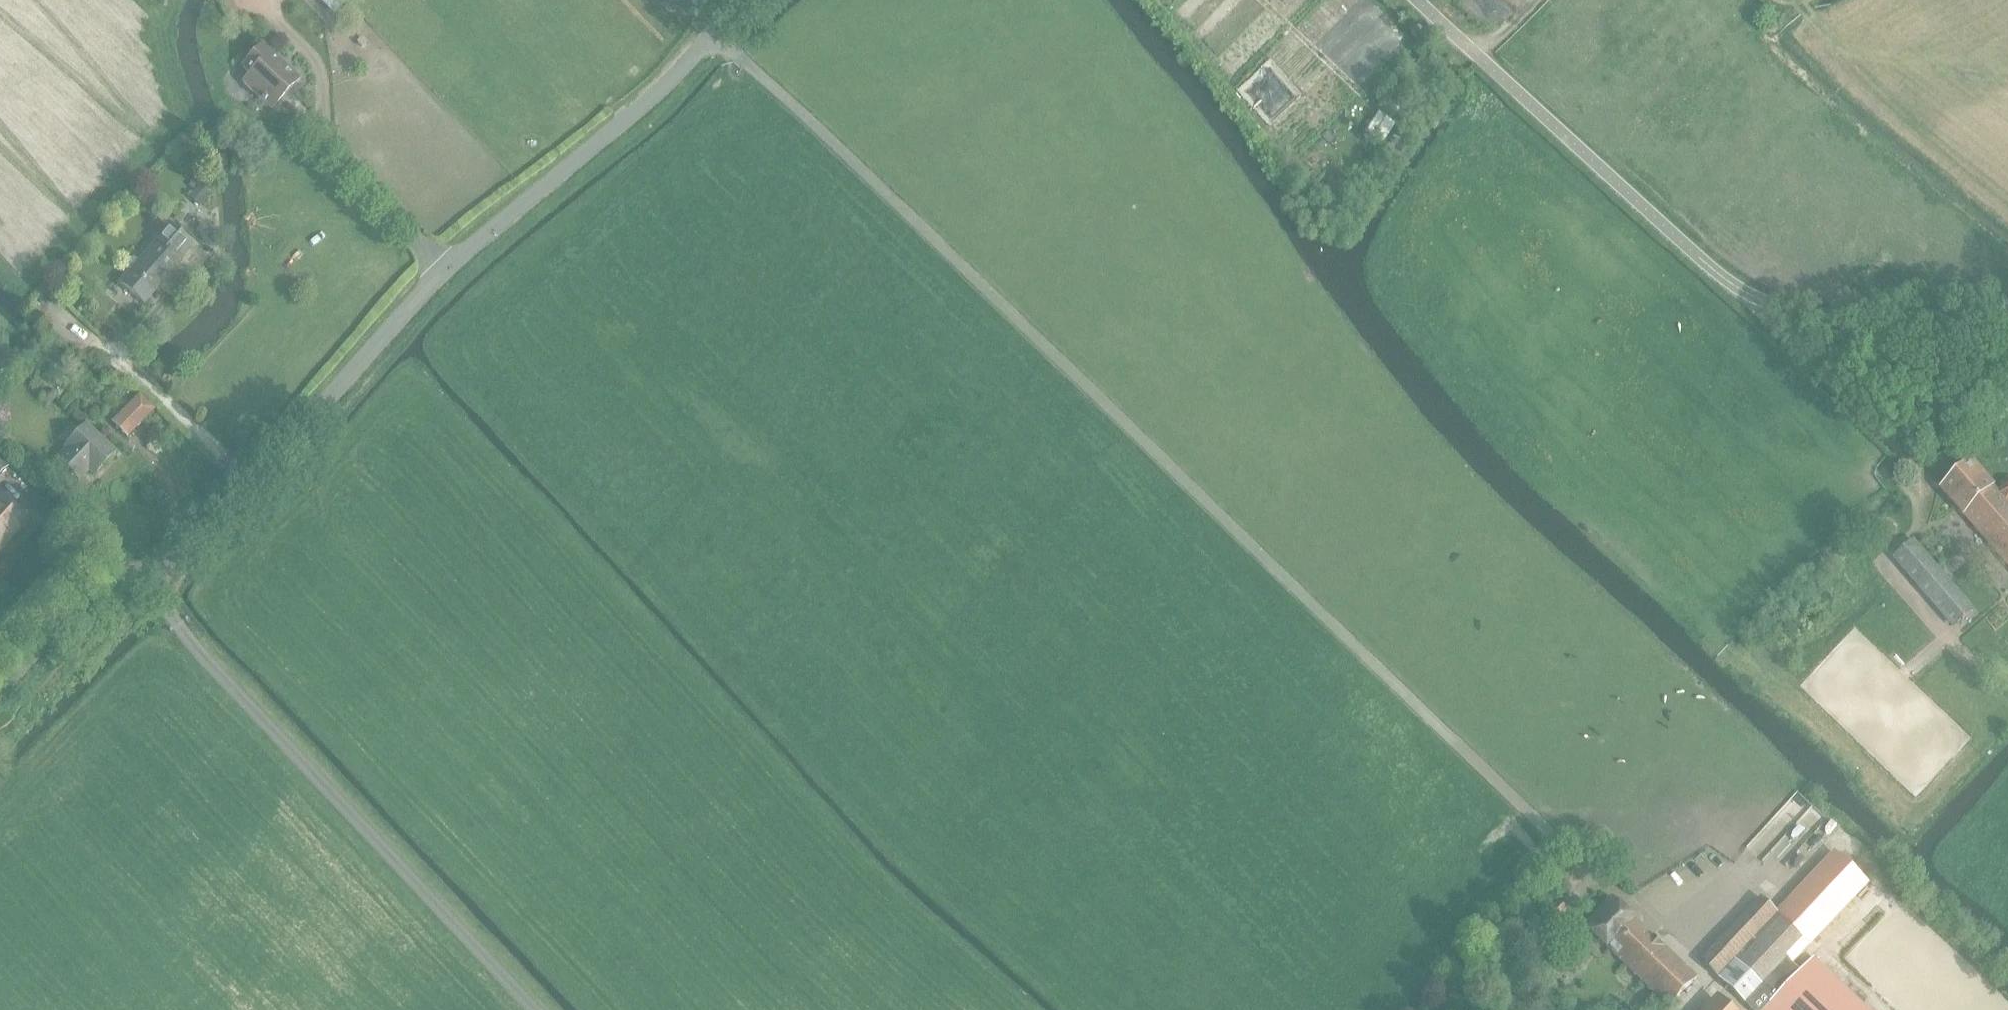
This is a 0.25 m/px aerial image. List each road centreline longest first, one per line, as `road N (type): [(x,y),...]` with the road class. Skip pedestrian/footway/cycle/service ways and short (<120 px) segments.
road 1 (residential): [(0,688),(96,592),(132,570),(170,562),(449,266),(682,71),(730,0)]
road 2 (residential): [(1756,297),(1700,258),(1418,0)]

